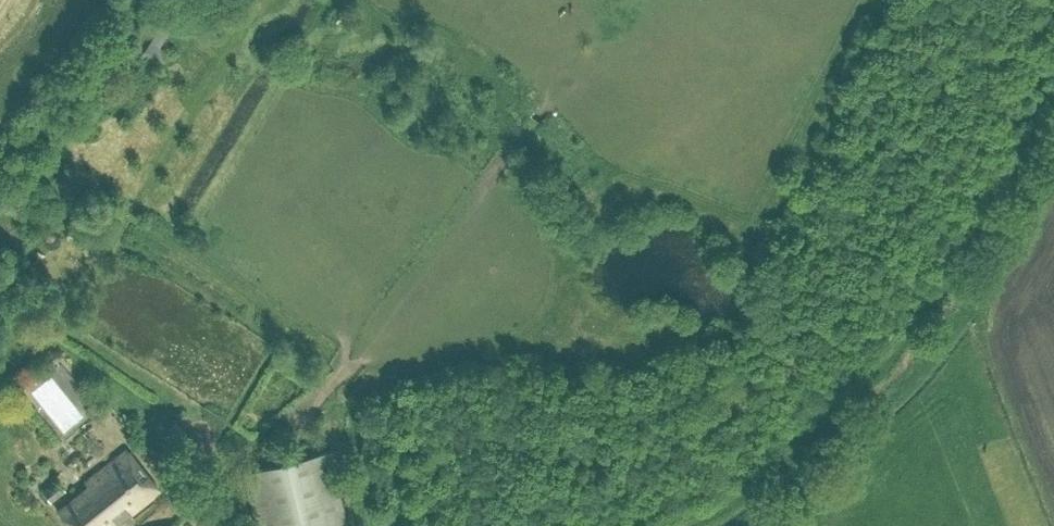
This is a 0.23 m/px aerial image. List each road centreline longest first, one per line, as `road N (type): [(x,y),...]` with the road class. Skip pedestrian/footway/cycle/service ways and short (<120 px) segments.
road 1 (track): [(1053,149),(950,334),(886,403),(811,463),(675,525)]
road 2 (track): [(314,397),(515,147)]
road 3 (track): [(369,525),(344,431),(314,397)]

